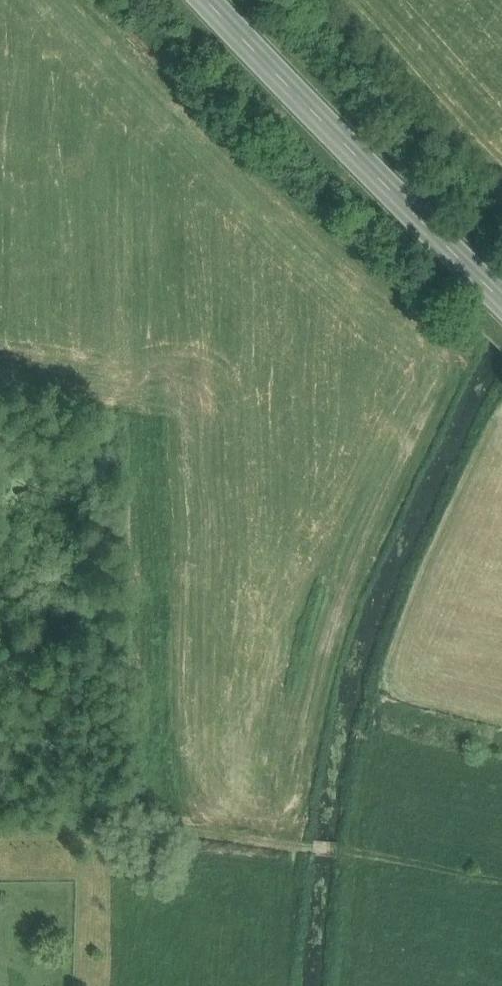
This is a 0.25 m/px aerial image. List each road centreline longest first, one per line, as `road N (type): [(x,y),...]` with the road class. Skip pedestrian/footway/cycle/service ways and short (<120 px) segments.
road 1 (secondary): [(501,300),(206,0)]

